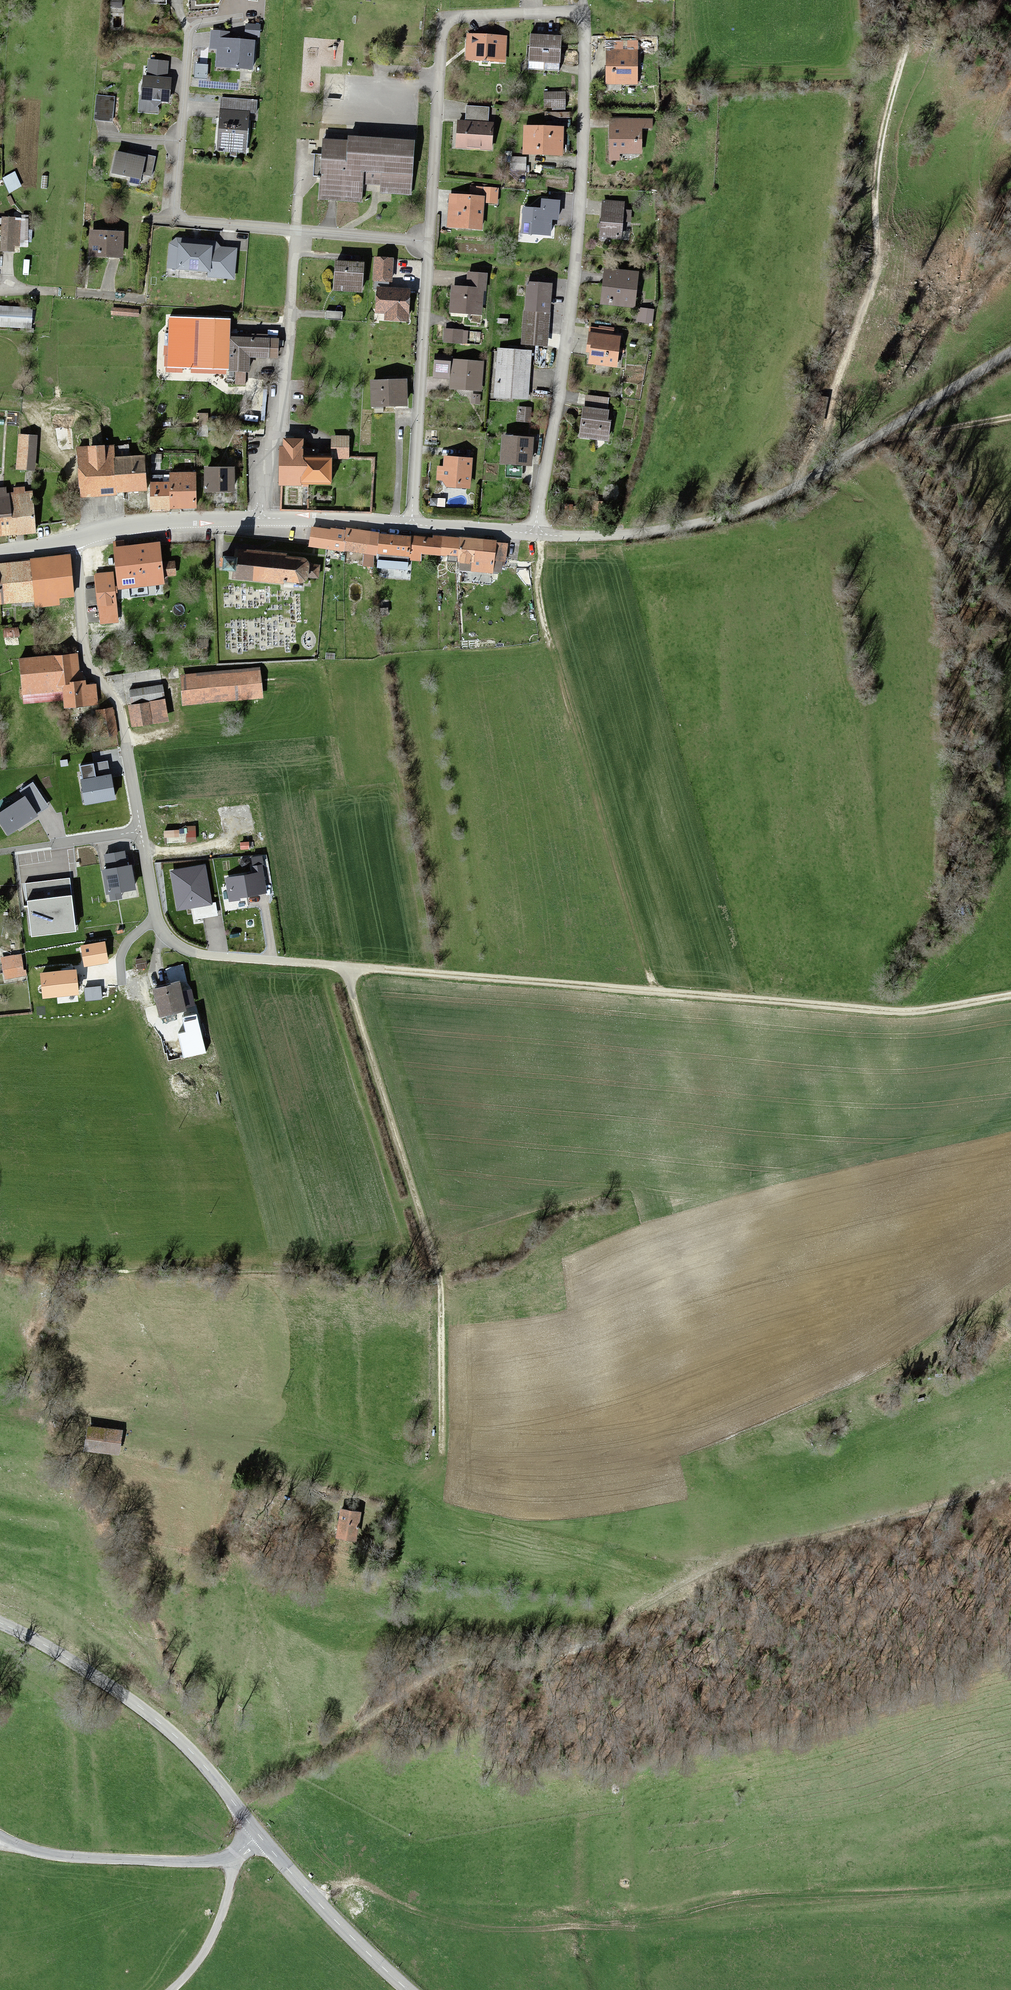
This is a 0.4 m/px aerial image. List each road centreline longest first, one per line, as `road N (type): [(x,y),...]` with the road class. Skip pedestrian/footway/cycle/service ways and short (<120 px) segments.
road 1 (track): [(0,1414),(388,1462),(624,1468),(829,1406),(1010,1310)]
road 2 (residential): [(429,241),(441,21),(573,11),(586,86),(571,307),(535,533)]
road 3 (track): [(225,1793),(291,1751),(350,1731),(445,1664),(526,1663),(606,1641),(639,1611),(739,1556),(1010,1489)]
road 4 (track): [(315,1899),(365,1884),(422,1914),(518,1929),(642,1919),(753,1896),(1010,1884)]
road 5 (track): [(437,1273),(345,966),(657,994)]
road 6 (tertiary): [(1010,351),(806,483),(749,508),(648,533),(535,533)]
road 7 (track): [(806,483),(870,281),(876,181),(904,40),(903,0)]
road 8 (track): [(535,533),(553,651),(657,994)]
road 9 (track): [(657,994),(903,1013),(1010,995)]
road 10 (tertiary): [(0,1623),(161,1724),(259,1835)]
road 11 (residential): [(74,540),(83,650),(118,706),(141,831)]
road 12 (residential): [(264,518),(264,462),(279,425),(295,231)]
road 13 (residential): [(409,525),(429,241)]
road 14 (track): [(949,326),(979,219),(977,164),(1010,89)]
road 15 (tertiary): [(0,1836),(75,1857),(229,1857)]
road 16 (tertiary): [(259,1835),(408,1989)]
road 17 (tertiary): [(264,518),(160,522),(74,540)]
road 18 (track): [(441,1463),(437,1273)]
road 19 (residential): [(173,220),(188,33)]
road 20 (unclassified): [(165,936),(204,956),(345,966)]
road 21 (track): [(0,404),(27,408),(40,421),(68,470),(87,536)]
road 22 (unclassified): [(229,1857),(229,1887),(214,1933),(171,1989)]
road 23 (residential): [(0,290),(145,299)]
road 24 (tertiary): [(409,525),(264,518)]
road 25 (track): [(1010,417),(874,437)]
road 26 (residential): [(429,241),(295,231)]
road 27 (tertiary): [(535,533),(409,525)]
road 28 (residential): [(295,231),(173,220)]

